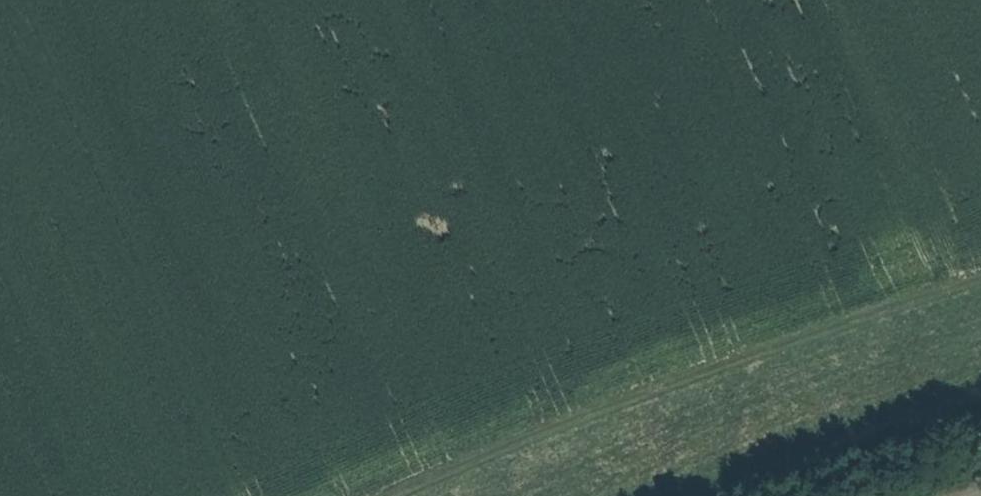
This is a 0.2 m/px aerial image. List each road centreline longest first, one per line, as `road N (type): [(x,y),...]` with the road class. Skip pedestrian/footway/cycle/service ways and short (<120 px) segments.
road 1 (track): [(980,282),(515,447),(412,495)]

